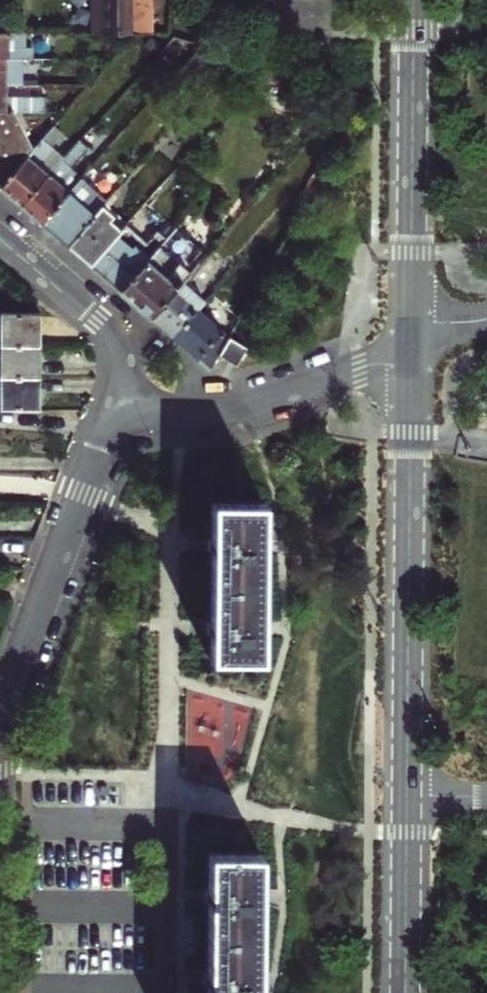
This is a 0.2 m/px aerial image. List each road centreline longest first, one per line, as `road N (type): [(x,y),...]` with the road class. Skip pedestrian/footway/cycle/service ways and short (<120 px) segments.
road 1 (secondary): [(410,349),(406,797)]
road 2 (secondary): [(413,0),(410,349)]
road 3 (residential): [(121,397),(0,696)]
road 4 (residential): [(410,349),(239,405),(172,410),(121,397)]
road 5 (residential): [(121,397),(117,340),(0,239)]
road 6 (secondary): [(406,797),(404,992)]

